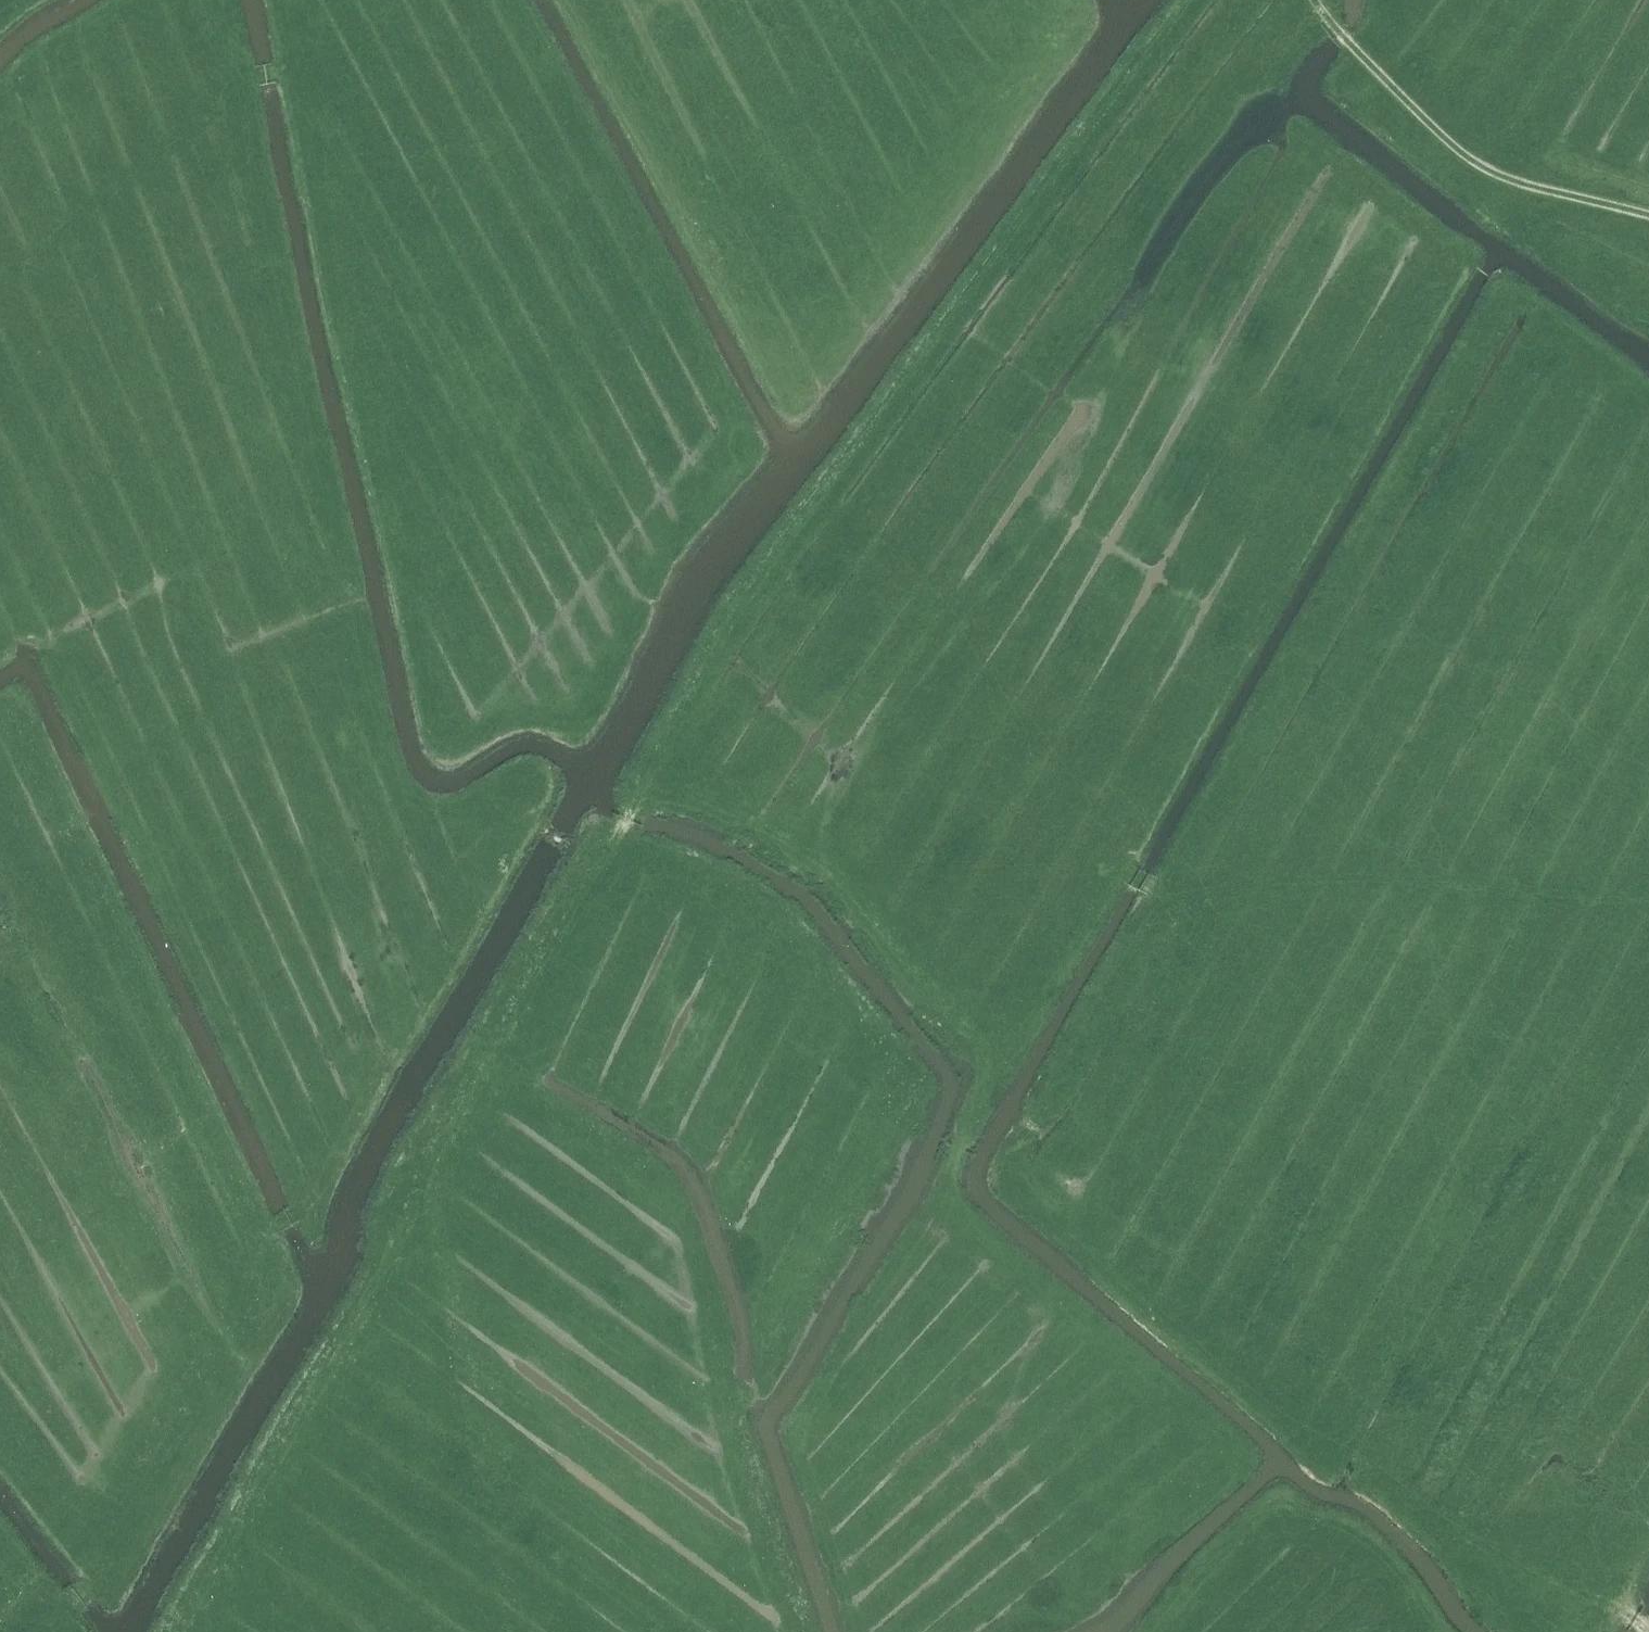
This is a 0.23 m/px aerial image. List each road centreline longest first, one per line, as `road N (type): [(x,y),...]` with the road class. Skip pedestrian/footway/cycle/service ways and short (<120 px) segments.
road 1 (track): [(1648,218),(1520,183),(1452,149),(1316,0)]

